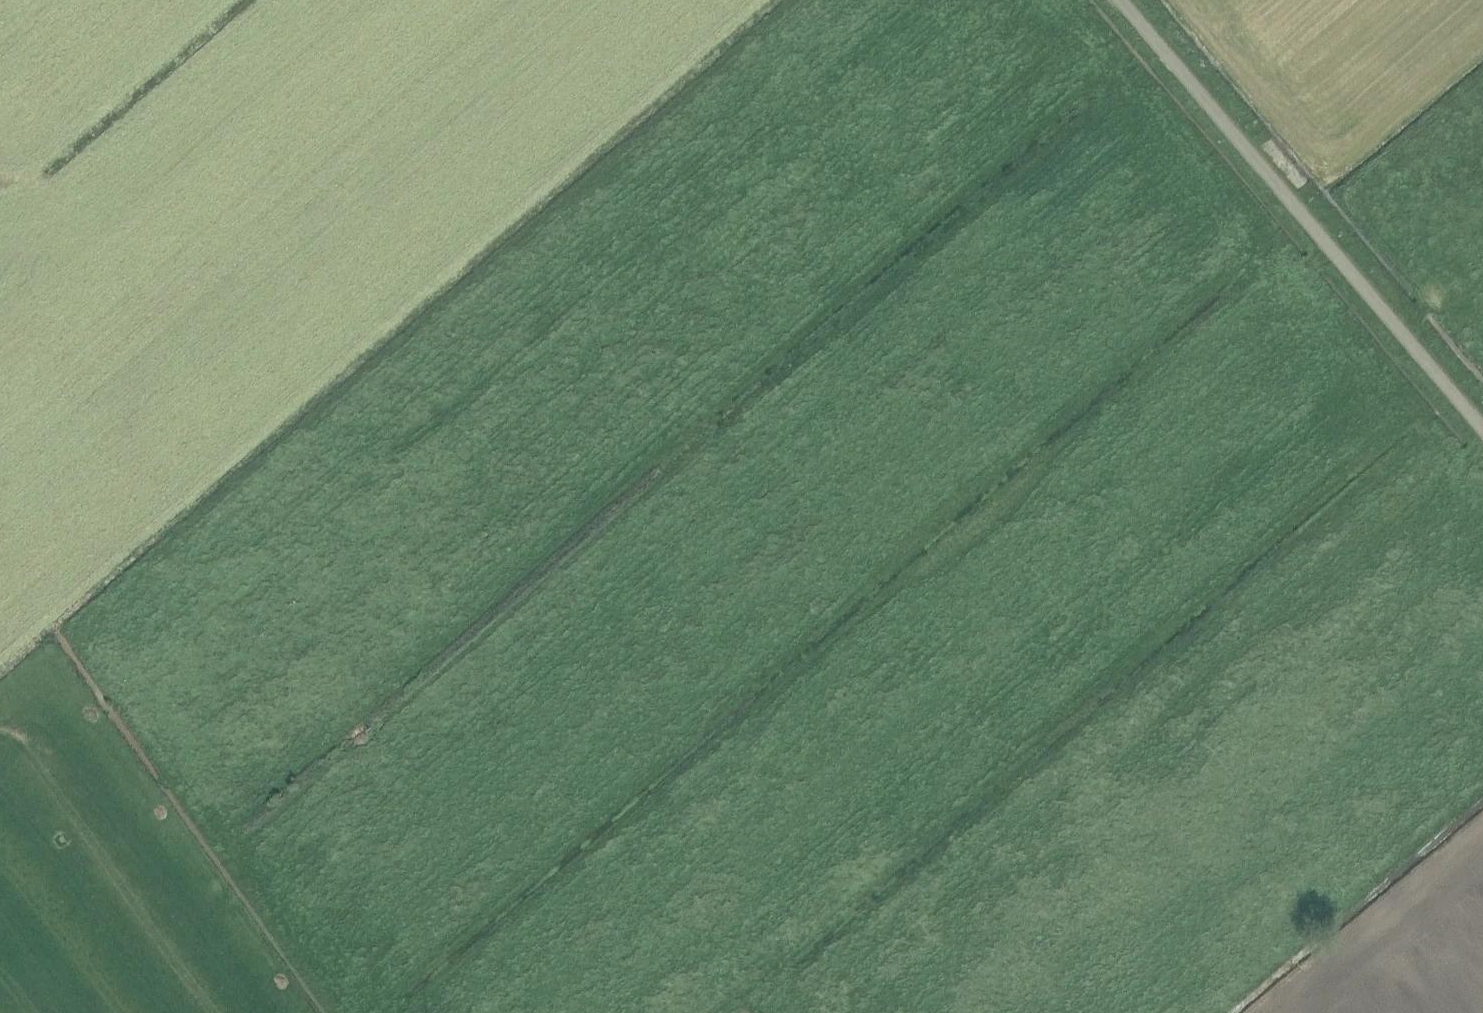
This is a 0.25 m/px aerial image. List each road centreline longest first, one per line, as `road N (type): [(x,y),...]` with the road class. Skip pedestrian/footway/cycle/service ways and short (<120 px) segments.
road 1 (unclassified): [(1482,422),(1129,0)]

